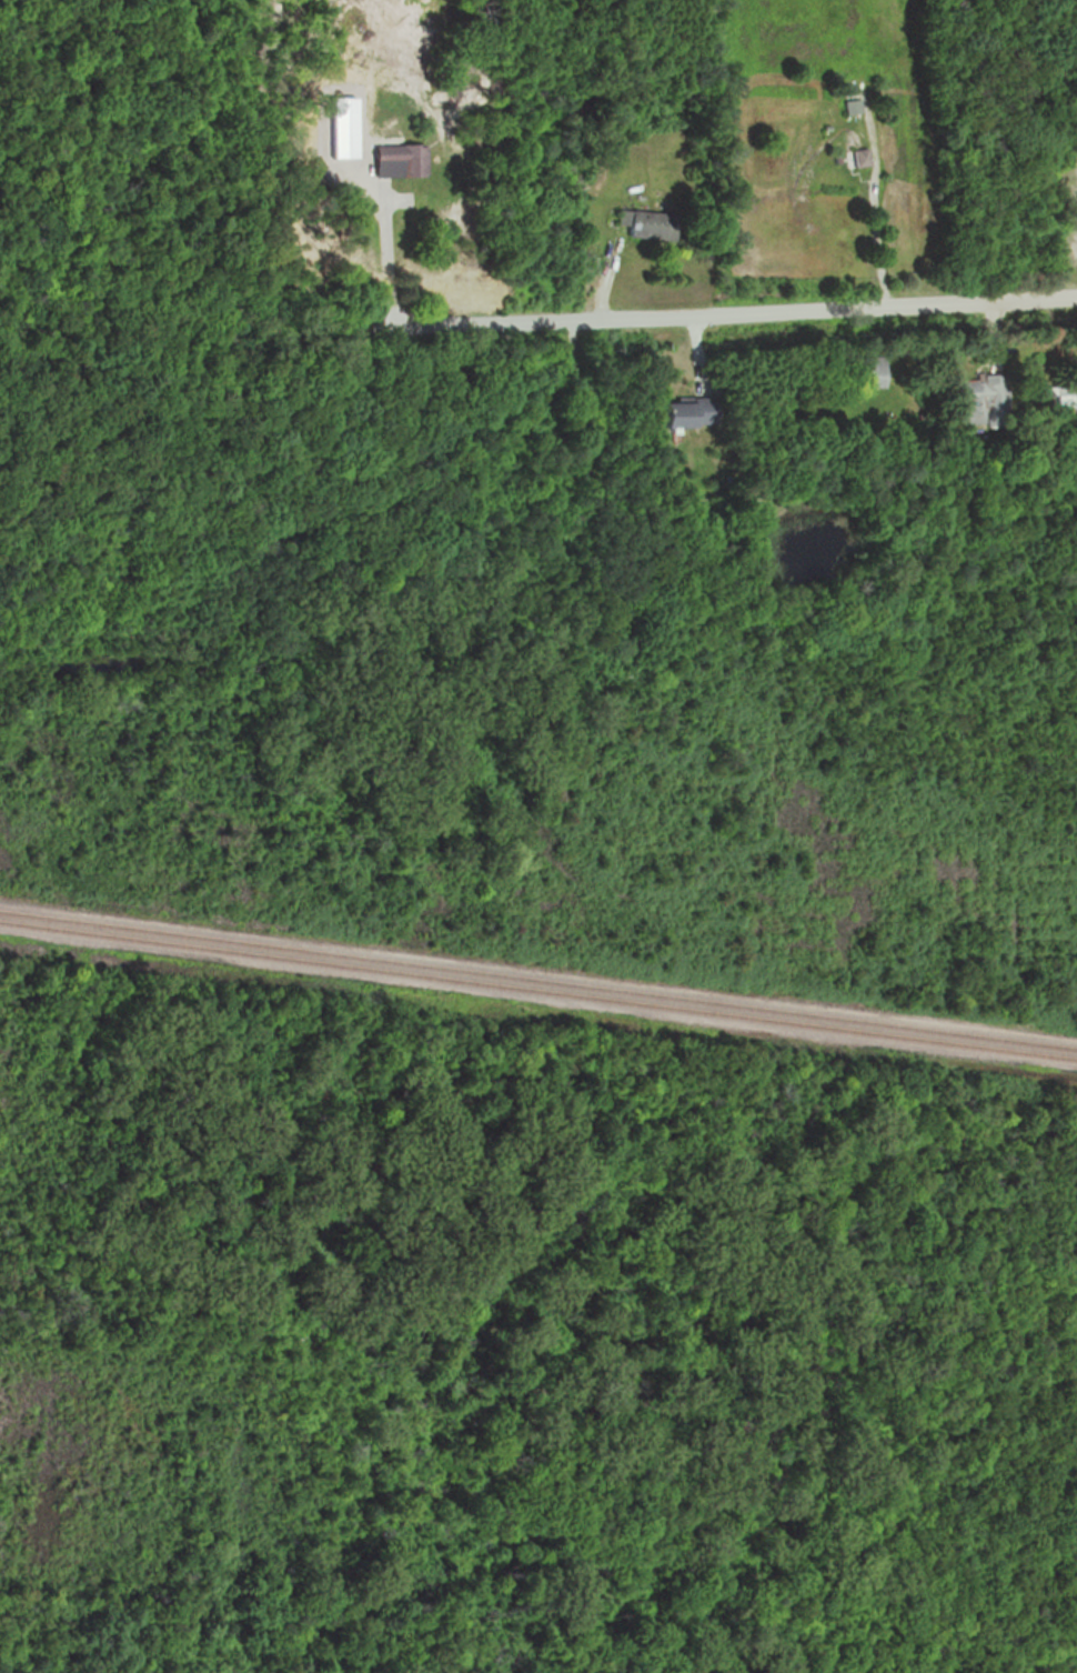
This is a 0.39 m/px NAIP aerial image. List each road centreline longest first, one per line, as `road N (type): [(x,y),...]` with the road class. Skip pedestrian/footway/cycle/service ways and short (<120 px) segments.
road 1 (residential): [(249,343),(1076,293)]

